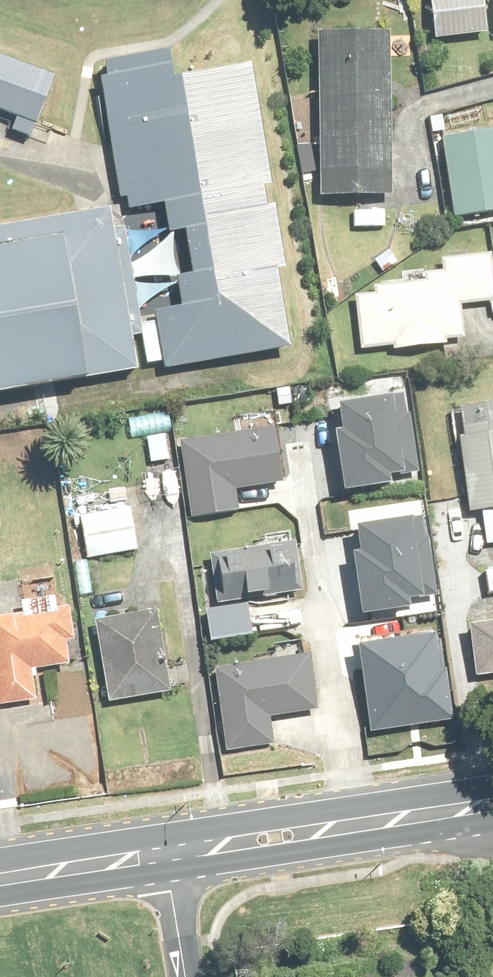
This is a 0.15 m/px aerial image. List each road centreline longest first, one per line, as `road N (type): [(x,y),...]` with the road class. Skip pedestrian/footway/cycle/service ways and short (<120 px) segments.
road 1 (residential): [(353,827),(299,445)]
road 2 (primary): [(353,827),(163,855)]
road 3 (primary): [(163,855),(0,881)]
road 4 (residential): [(186,976),(163,855)]

